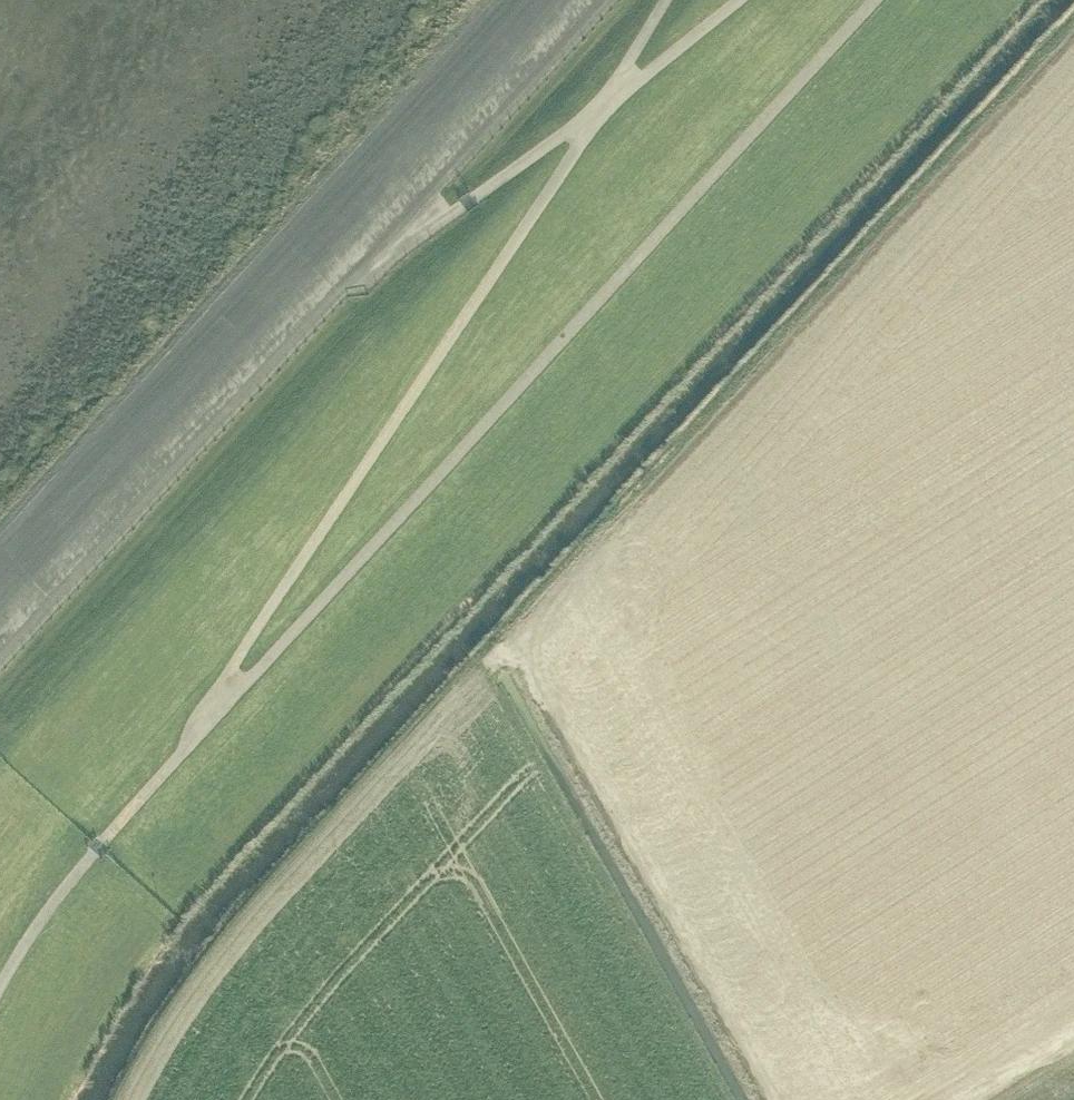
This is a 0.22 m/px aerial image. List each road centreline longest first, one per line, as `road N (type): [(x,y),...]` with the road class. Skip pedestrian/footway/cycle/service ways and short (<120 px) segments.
road 1 (unclassified): [(0,981),(96,848),(872,0)]

